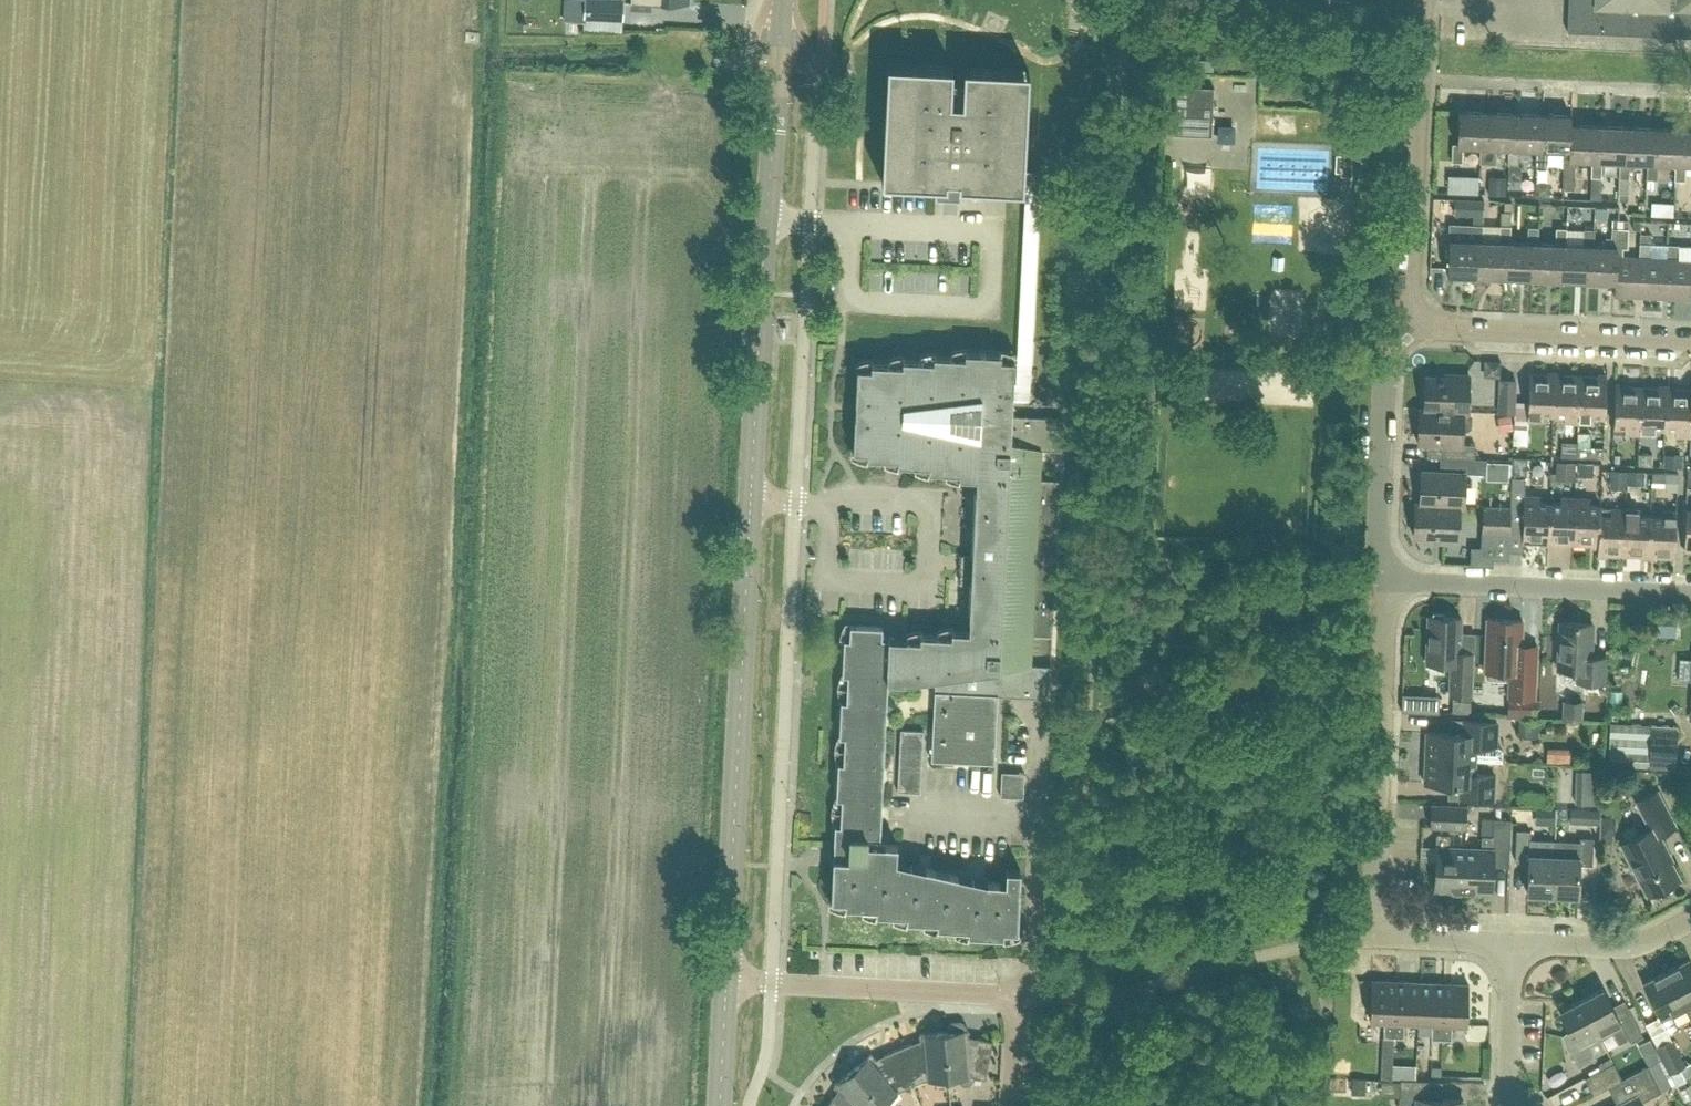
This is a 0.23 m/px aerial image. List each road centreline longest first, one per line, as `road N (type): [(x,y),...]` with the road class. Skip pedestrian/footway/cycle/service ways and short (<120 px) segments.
road 1 (tertiary): [(725,979),(782,0)]
road 2 (residential): [(1512,942),(1374,935),(1388,579)]
road 3 (residential): [(1012,1105),(1019,995),(725,979)]
road 4 (residential): [(1409,326),(1421,0)]
road 5 (residential): [(1388,579),(1690,595)]
road 6 (residential): [(1690,338),(1409,326)]
road 7 (residential): [(1388,579),(1379,550),(1386,358),(1409,326)]
road 8 (residential): [(1690,920),(1632,947),(1512,942)]
road 9 (residential): [(1506,1099),(1512,942)]
road 10 (tertiary): [(719,1105),(725,979)]

